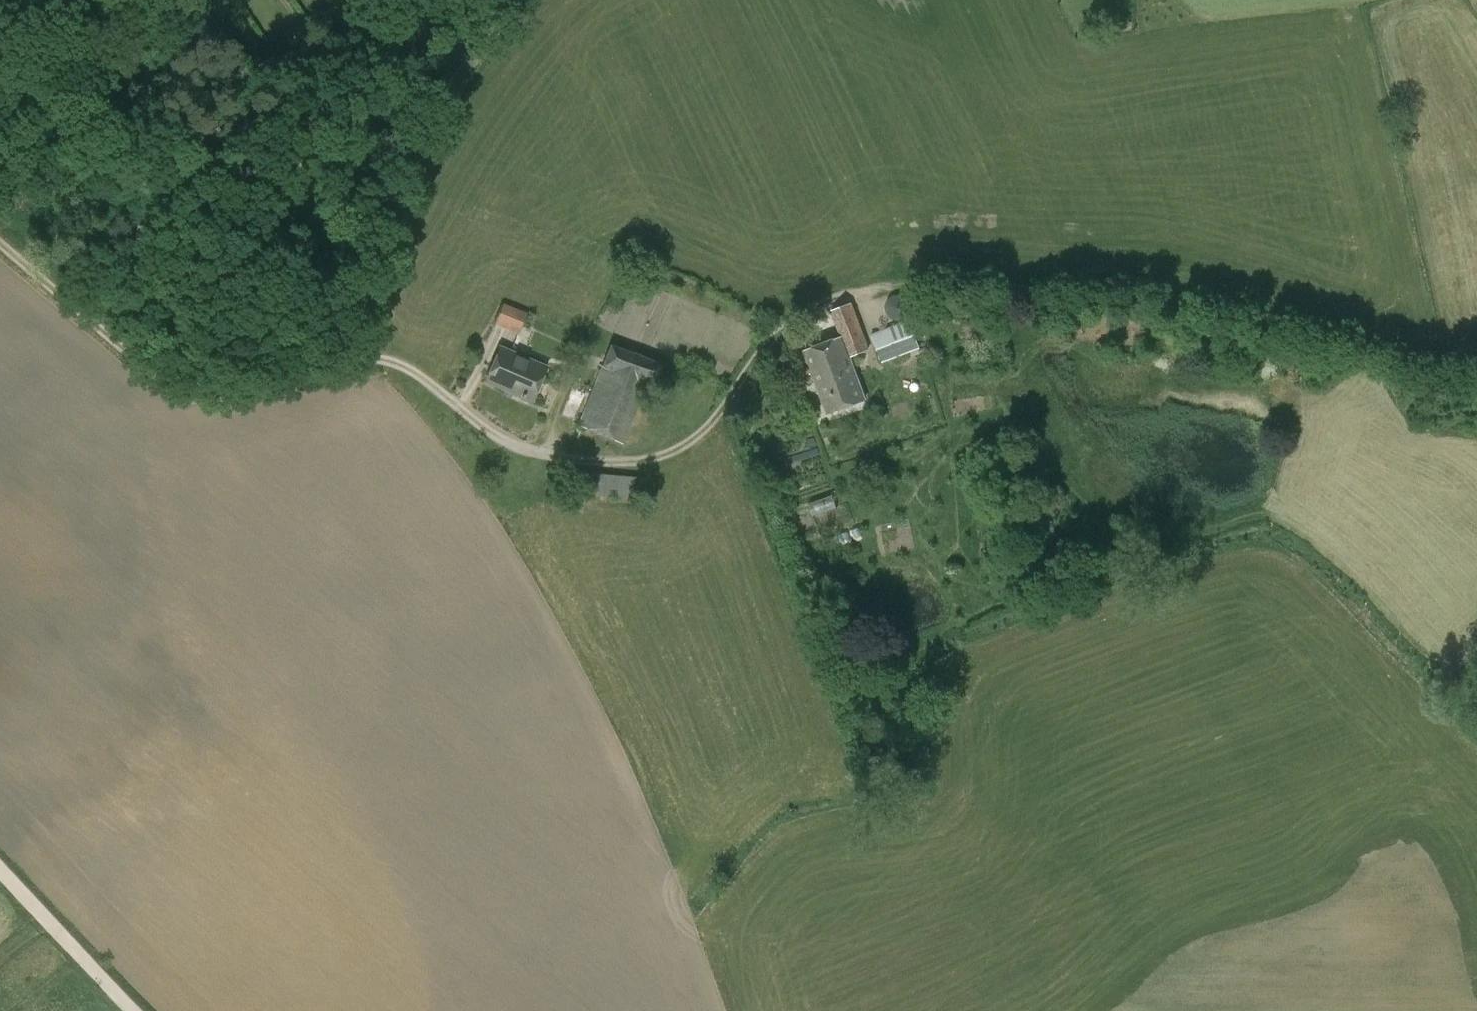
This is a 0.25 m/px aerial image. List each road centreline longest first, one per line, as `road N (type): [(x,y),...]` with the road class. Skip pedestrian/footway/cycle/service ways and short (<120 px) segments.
road 1 (track): [(0,245),(147,372),(181,387),(396,366),(475,421),(539,453),(603,466),(669,457),(724,415),(764,356),(828,296),(853,288),(945,287),(1192,307),(1440,373),(1476,370)]
road 2 (track): [(0,864),(138,1010)]

